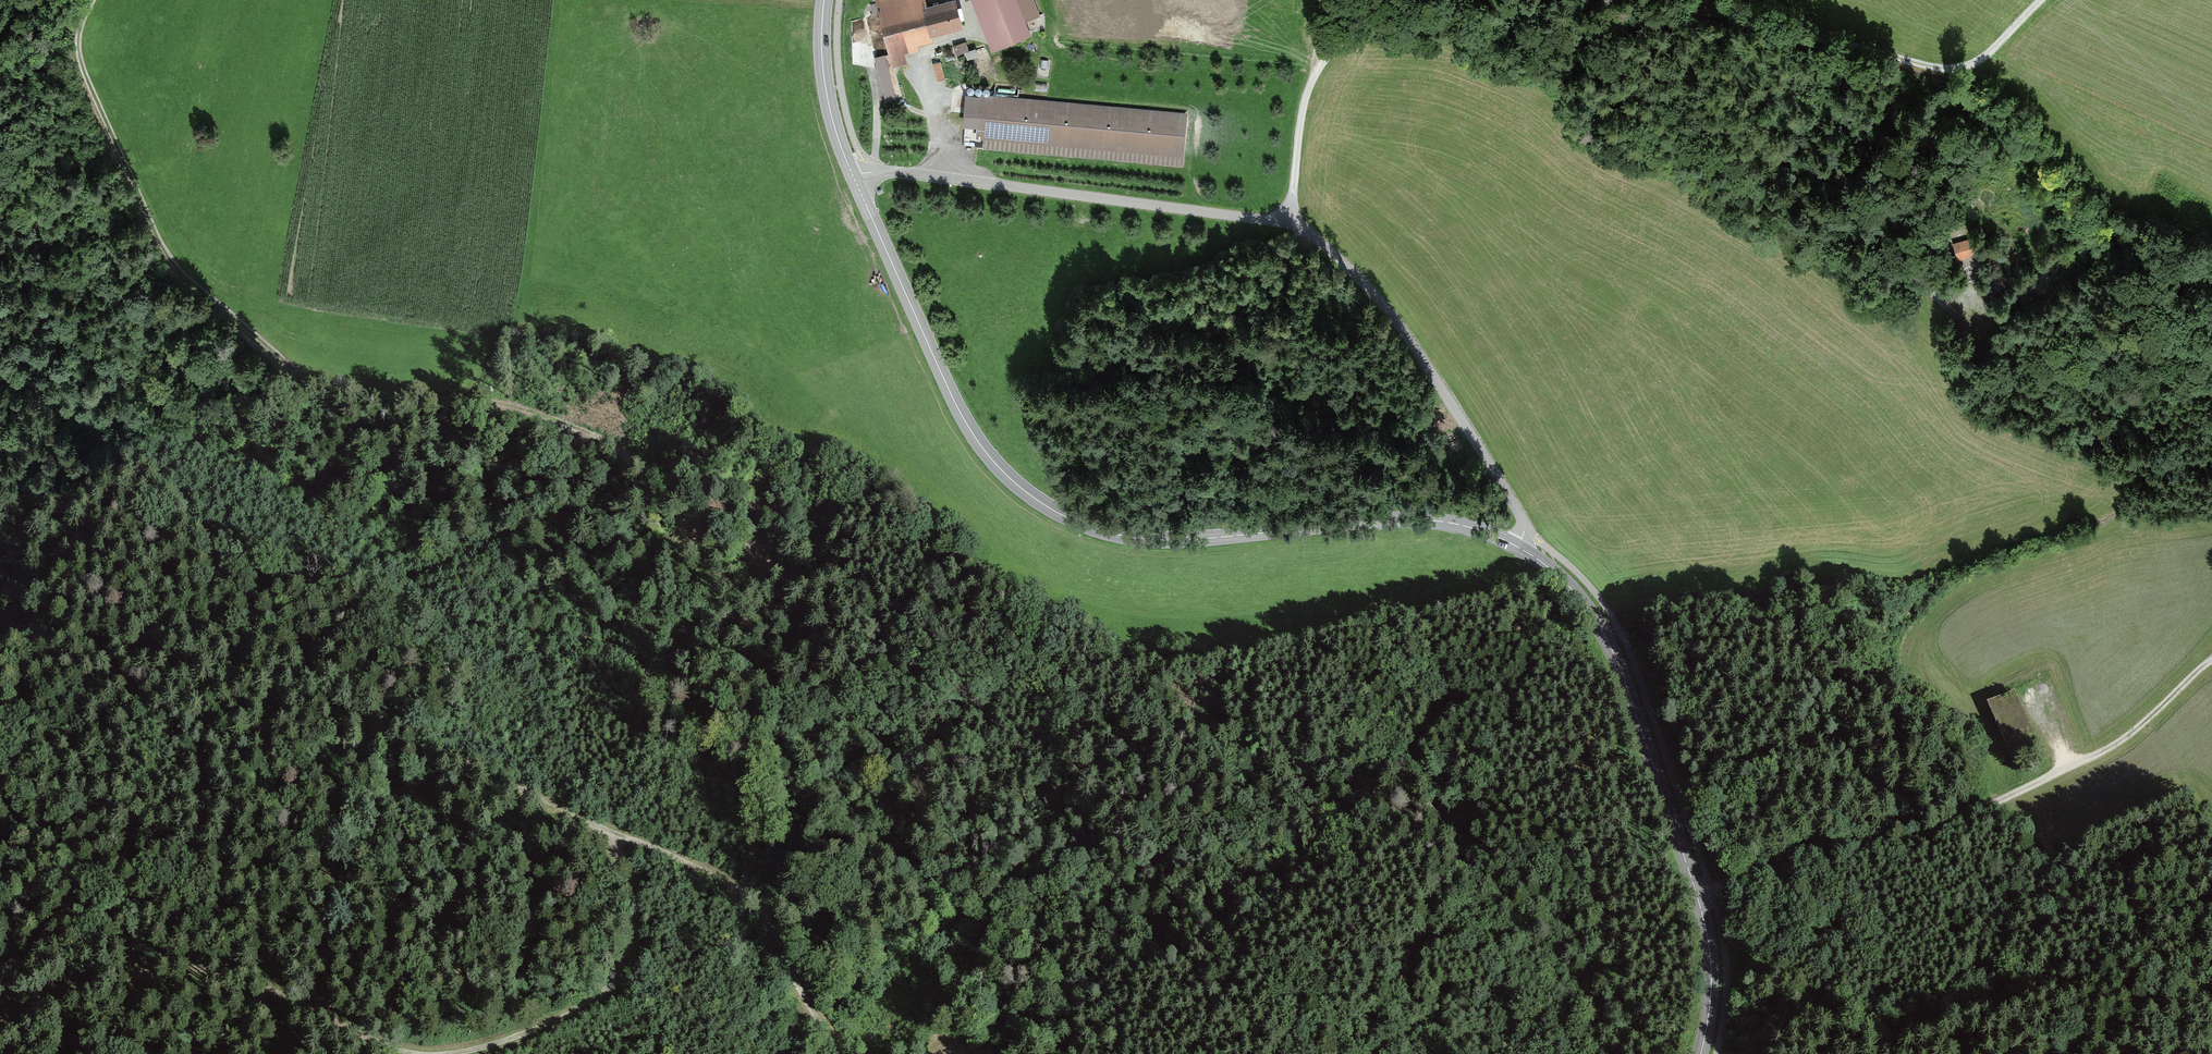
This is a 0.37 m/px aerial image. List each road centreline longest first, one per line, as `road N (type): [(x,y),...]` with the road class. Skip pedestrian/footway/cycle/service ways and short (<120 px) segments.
road 1 (track): [(0,366),(46,389),(188,527),(225,552),(369,602),(599,642),(629,655),(685,713),(754,758),(777,789),(799,852),(799,884),(763,913)]
road 2 (track): [(91,0),(79,24),(80,55),(156,240),(188,281),(327,389),(493,402),(594,434),(629,455),(668,495),(787,573)]
road 3 (track): [(1335,44),(1398,32),(1454,36),(1797,159),(1850,186),(1912,277),(1990,341),(2127,374),(2211,379)]
road 4 (track): [(0,620),(394,735),(704,870),(763,913),(837,1053)]
road 5 (track): [(1282,221),(1312,72),(1363,24),(1418,14),(1565,33),(1699,8),(1939,68),(1976,61),(2042,0)]
road 6 (tertiary): [(1524,550),(1470,527),(1423,520),(1137,538),(1044,505),(1000,469),(963,417),(855,177)]
road 7 (unclassified): [(855,177),(902,172),(1297,227),(1402,324),(1491,454),(1526,525),(1524,550)]
road 8 (track): [(2211,659),(2135,729),(2084,761),(1900,846),(1824,844),(1699,903)]
road 9 (tertiary): [(1699,1053),(1711,986),(1706,936),(1658,778),(1602,626),(1565,582),(1524,550)]
road 10 (track): [(0,1025),(79,992),(183,970),(251,981),(419,1053)]
road 11 (track): [(445,1053),(502,1042),(569,1014),(624,968),(634,907),(611,831)]
road 12 (tertiary): [(855,177),(830,100),(824,0)]

